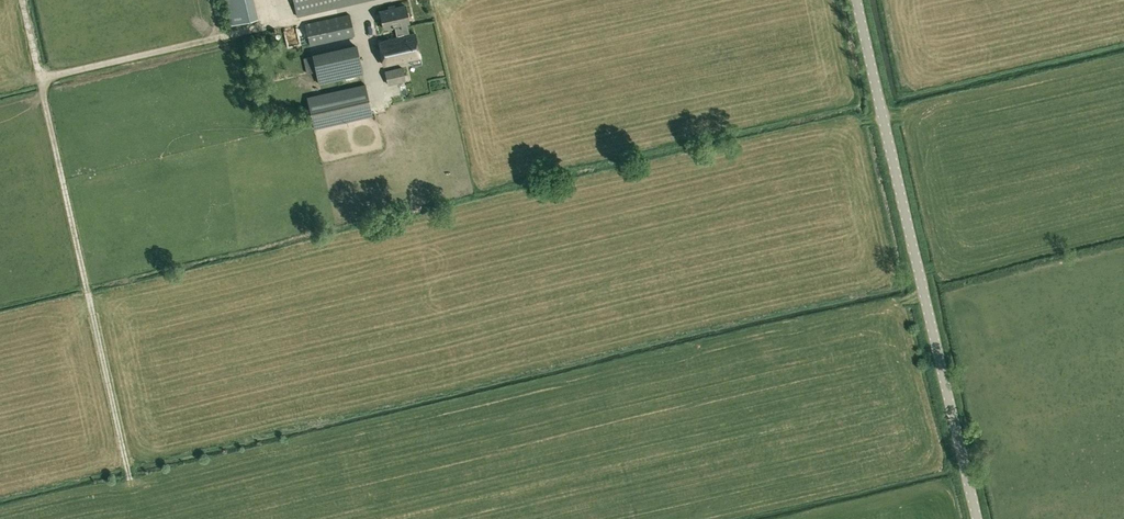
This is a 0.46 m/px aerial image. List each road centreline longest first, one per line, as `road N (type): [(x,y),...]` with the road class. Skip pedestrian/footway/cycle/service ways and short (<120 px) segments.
road 1 (unclassified): [(978,518),(857,0)]

